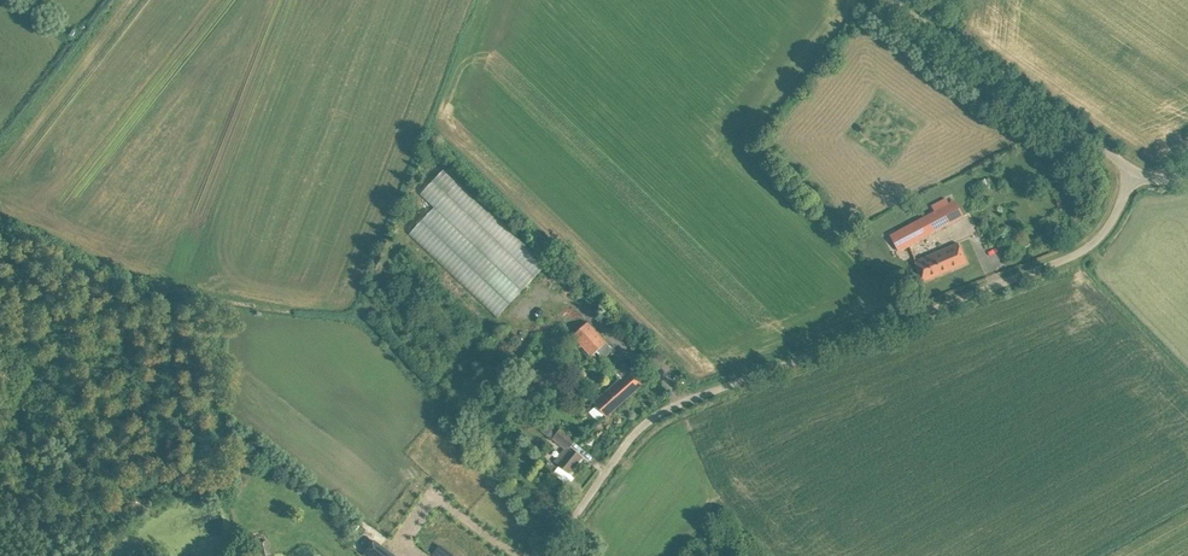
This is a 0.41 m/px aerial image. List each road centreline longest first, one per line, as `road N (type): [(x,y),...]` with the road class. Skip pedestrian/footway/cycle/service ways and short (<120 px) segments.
road 1 (unclassified): [(1135,176),(1106,231),(1067,258),(650,420),(545,555)]
road 2 (unclassified): [(1135,176),(892,0)]

